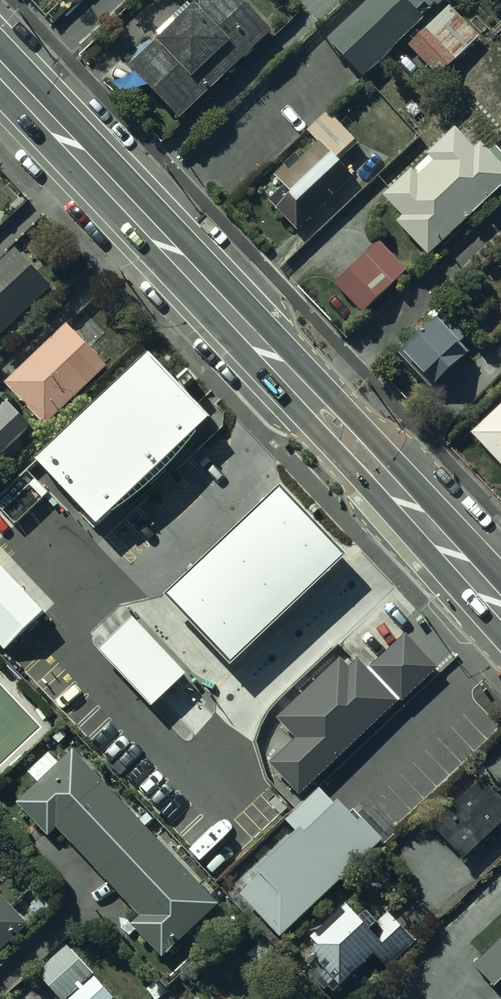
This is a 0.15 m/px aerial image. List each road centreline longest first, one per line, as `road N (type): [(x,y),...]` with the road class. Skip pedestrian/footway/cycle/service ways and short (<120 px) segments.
road 1 (secondary): [(500,612),(0,70)]

